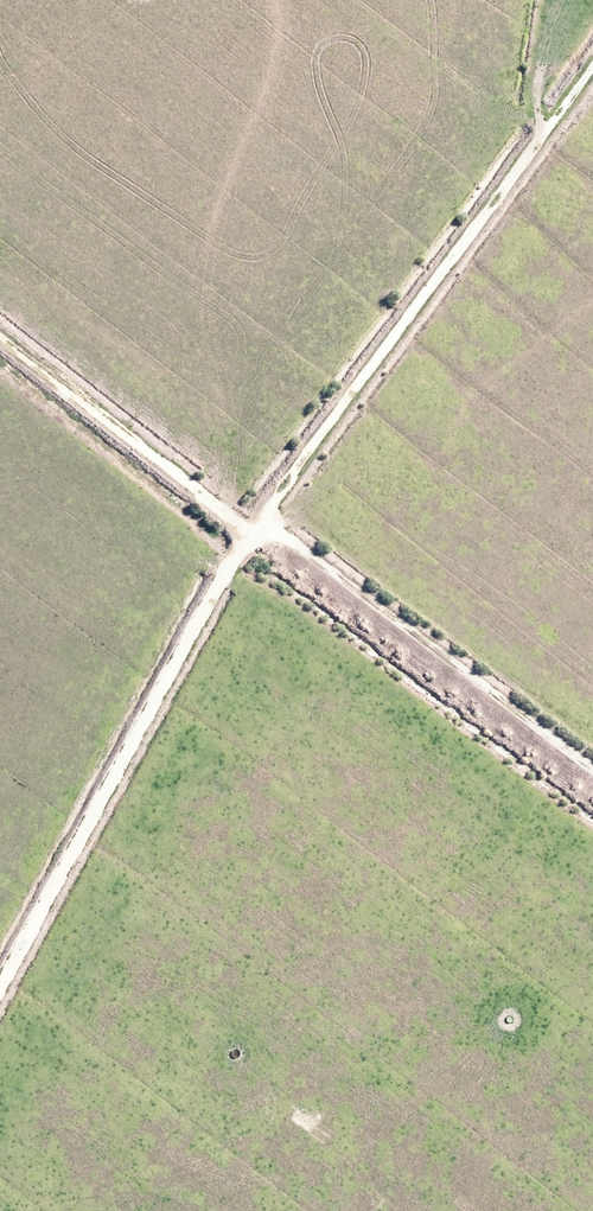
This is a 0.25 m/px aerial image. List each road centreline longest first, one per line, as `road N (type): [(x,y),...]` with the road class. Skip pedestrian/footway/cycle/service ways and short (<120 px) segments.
road 1 (track): [(0,1008),(260,528),(592,71)]
road 2 (track): [(592,772),(301,544),(223,513),(0,339)]

